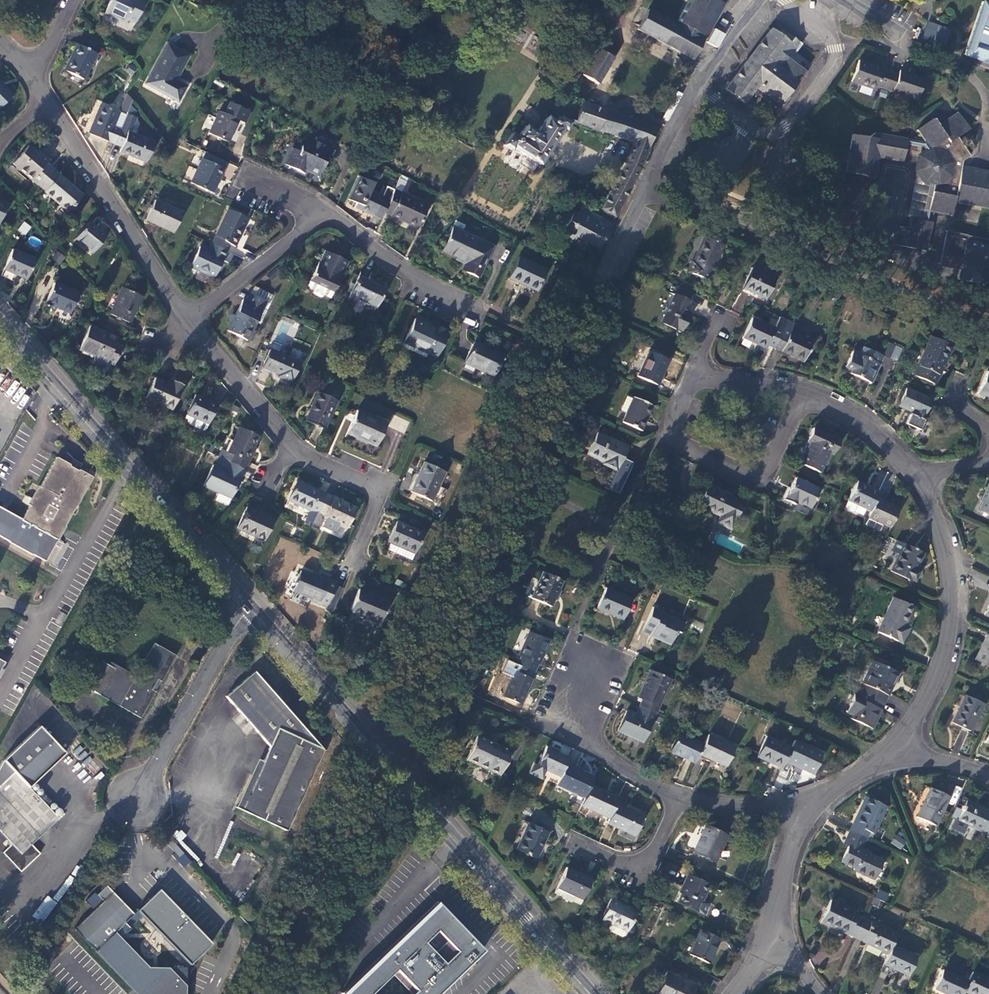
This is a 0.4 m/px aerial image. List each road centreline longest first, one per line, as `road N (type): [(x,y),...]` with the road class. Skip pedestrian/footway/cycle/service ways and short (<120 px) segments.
road 1 (tertiary): [(0,323),(586,993)]
road 2 (residential): [(900,752),(951,628),(946,542),(917,476)]
road 3 (residential): [(697,87),(759,131),(787,127),(836,60),(834,40),(781,0)]
road 4 (residential): [(46,103),(189,308)]
road 5 (residential): [(692,378),(674,419),(681,445),(744,475),(768,466),(802,393)]
road 6 (residential): [(600,275),(697,87)]
road 7 (residential): [(280,442),(381,498),(359,556)]
road 8 (residential): [(322,225),(467,308)]
road 9 (residential): [(189,308),(280,442)]
road 10 (residential): [(322,225),(189,308)]
road 11 (residential): [(675,805),(643,876),(575,848)]
road 12 (residential): [(917,476),(879,433),(802,393)]
road 13 (residential): [(770,938),(800,815)]
road 14 (residential): [(800,815),(675,805)]

